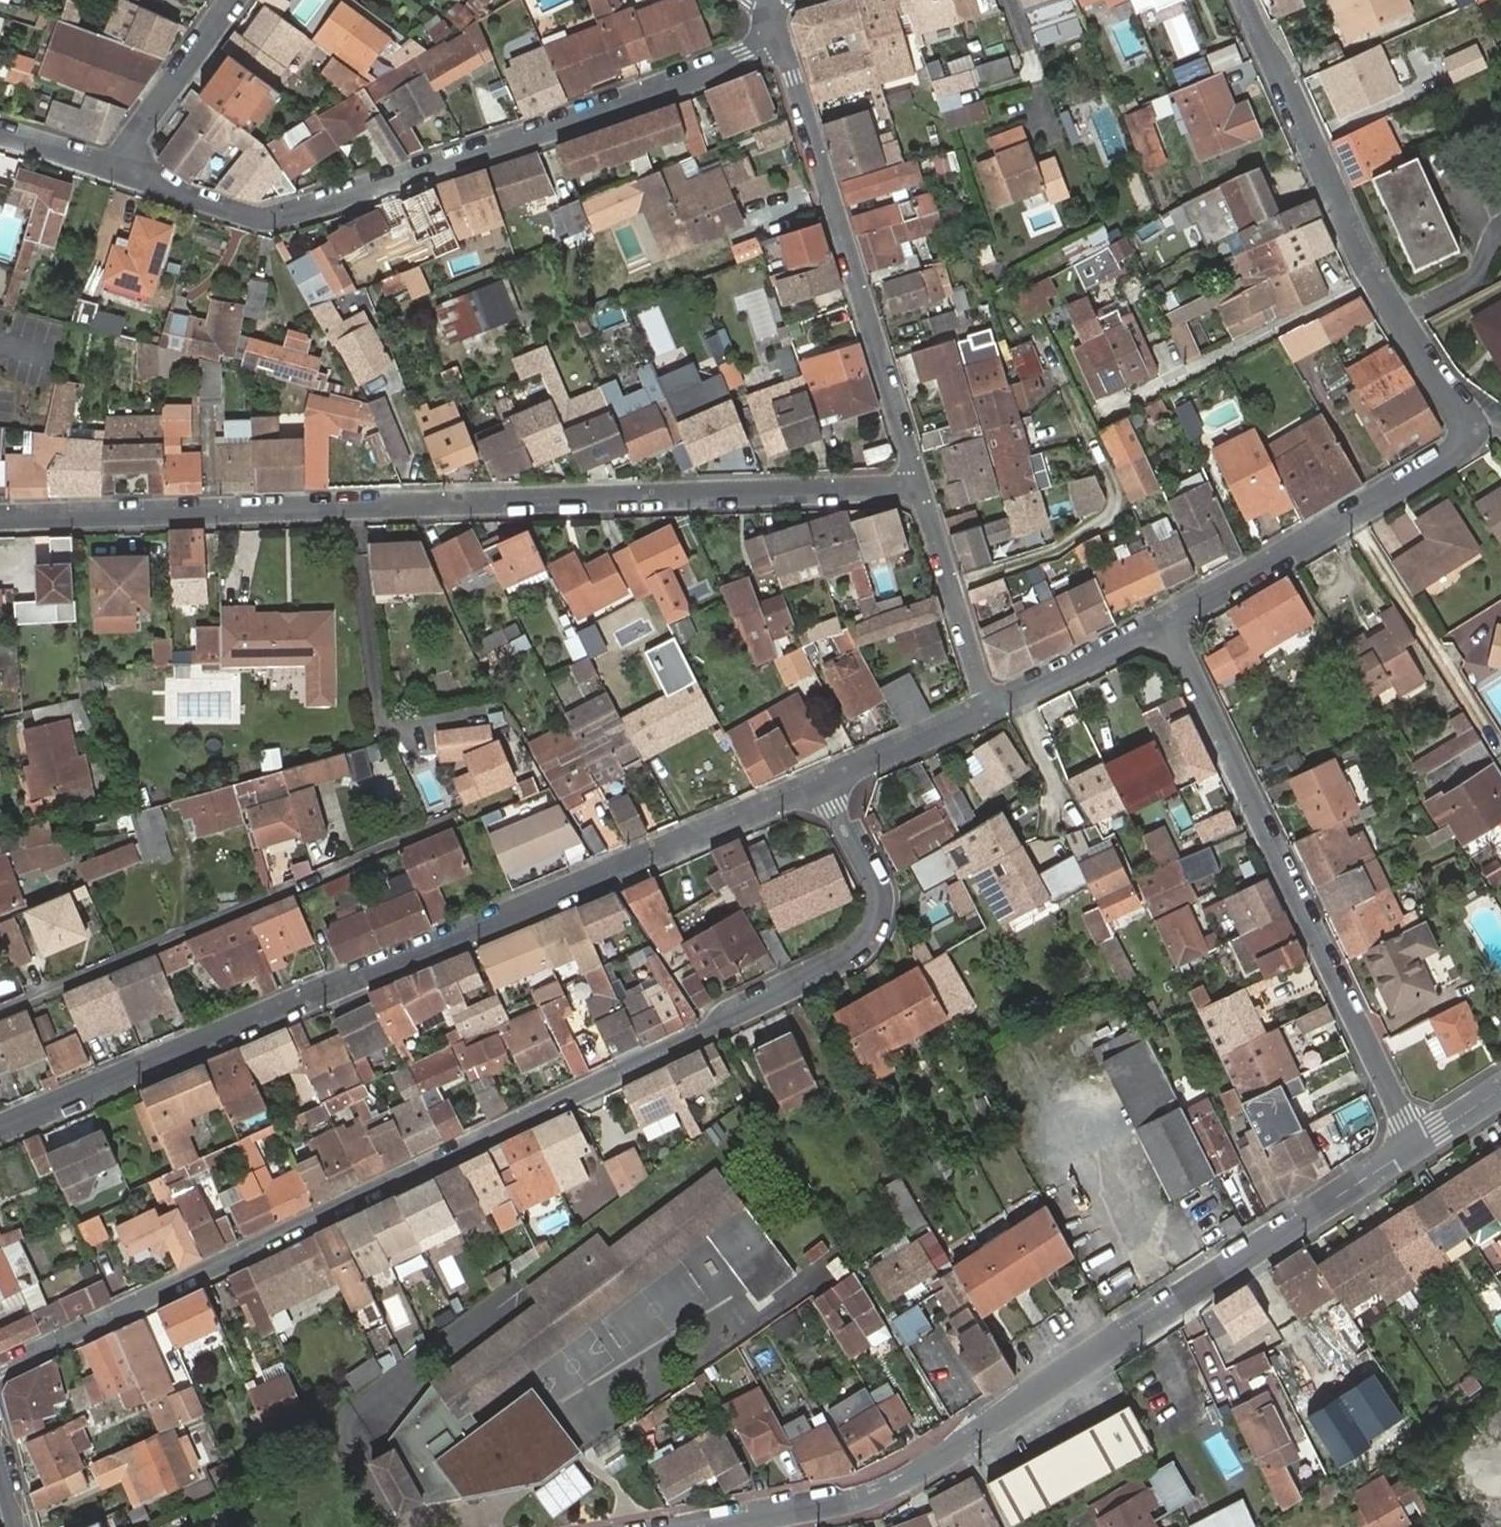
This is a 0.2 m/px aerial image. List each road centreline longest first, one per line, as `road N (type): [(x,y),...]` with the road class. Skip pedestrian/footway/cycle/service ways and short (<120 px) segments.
road 1 (residential): [(822,786),(879,904),(866,942),(841,961),(0,1371)]
road 2 (residential): [(0,519),(916,484)]
road 3 (residential): [(0,1131),(822,786)]
road 4 (residential): [(1164,622),(1472,432),(1363,265),(1243,0)]
road 5 (tertiary): [(1415,1144),(890,1486),(715,1526)]
road 6 (residential): [(120,175),(267,221),(780,42)]
road 7 (residential): [(1415,1144),(1164,622)]
road 8 (residential): [(0,1011),(501,799)]
road 9 (residential): [(780,42),(916,484)]
road 10 (residential): [(916,484),(992,707)]
road 11 (residential): [(232,0),(133,134),(120,175)]
road 12 (residential): [(992,707),(1164,622)]
road 13 (residential): [(822,786),(992,707)]
road 14 (residential): [(0,136),(120,175)]

